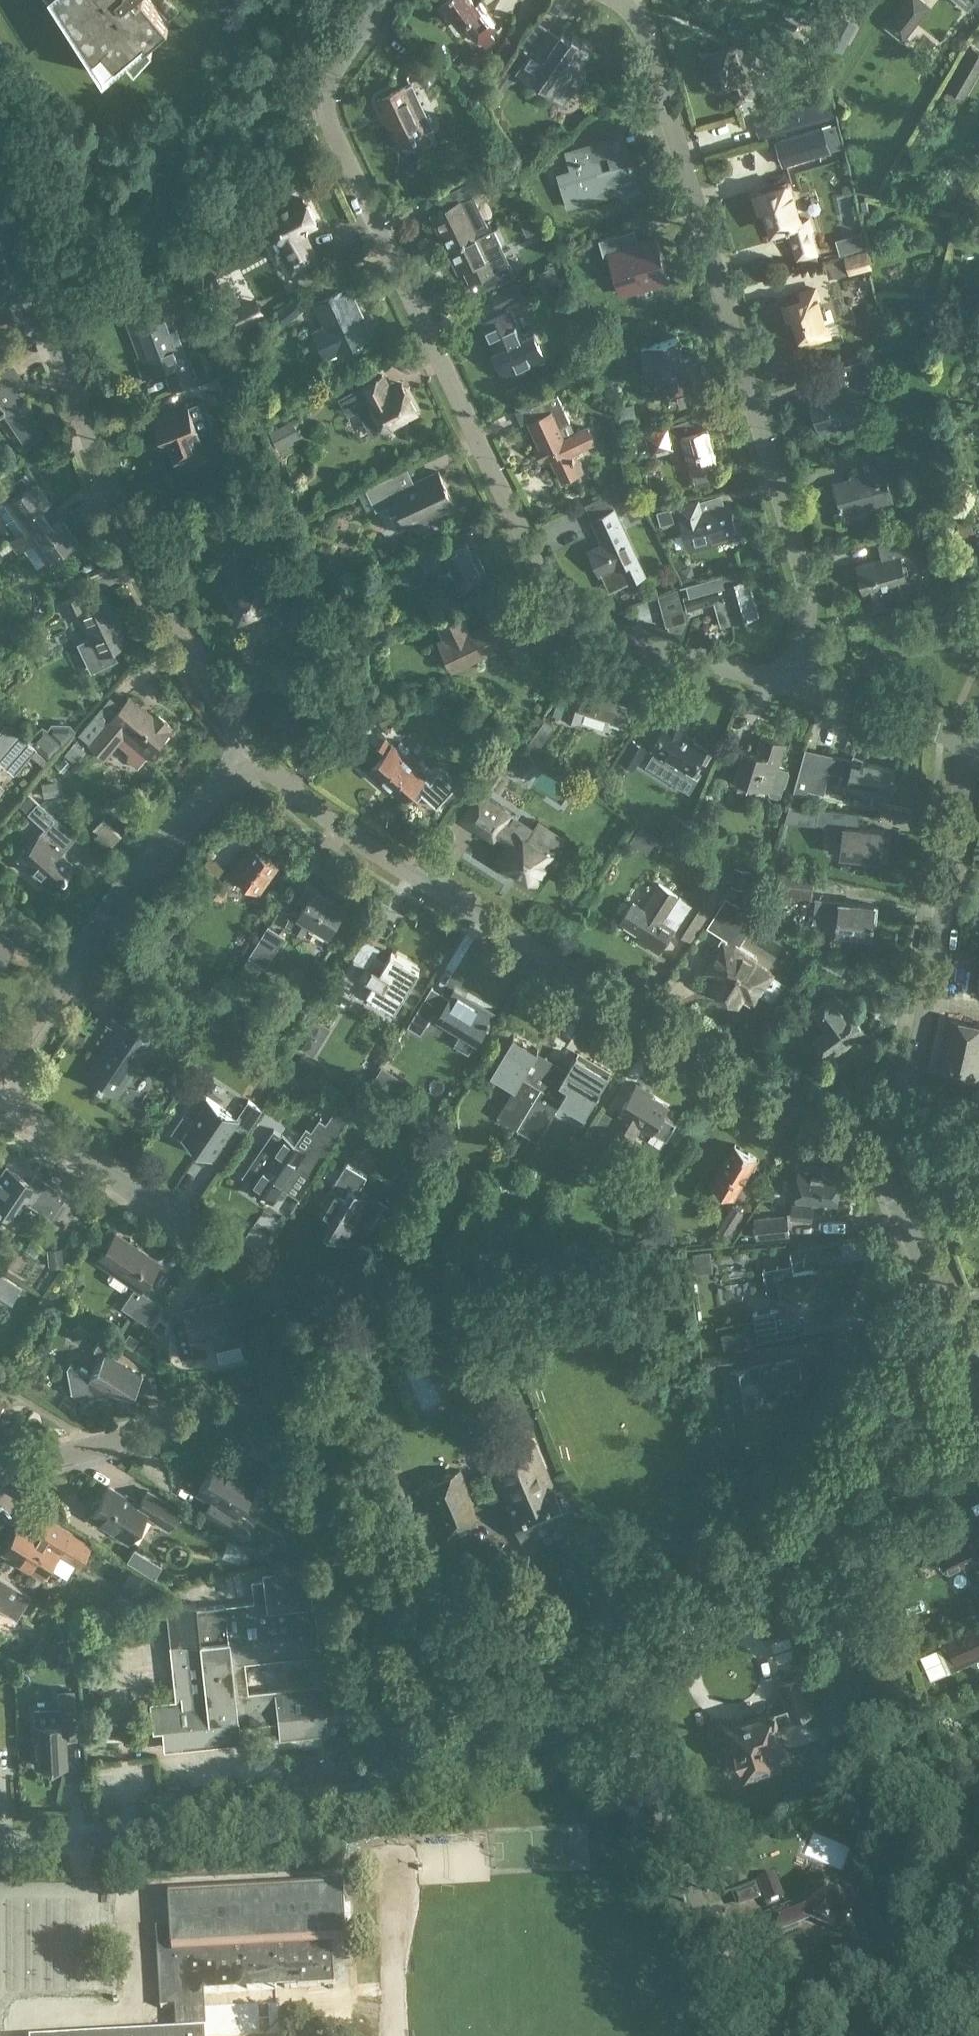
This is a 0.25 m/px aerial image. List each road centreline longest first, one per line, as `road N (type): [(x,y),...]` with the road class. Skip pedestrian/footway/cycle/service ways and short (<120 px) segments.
road 1 (residential): [(804,694),(679,661),(549,610),(331,131),(331,83),(383,0)]
road 2 (residential): [(886,1177),(824,1129),(291,793),(244,749)]
road 3 (residential): [(804,694),(806,576),(789,512),(640,23),(611,0)]
road 4 (residential): [(0,1109),(258,1277),(273,1292),(294,1357),(284,1386),(261,1407),(0,1469)]
road 5 (residential): [(622,1696),(298,1826),(0,1847)]
road 6 (residential): [(244,749),(159,602),(30,279)]
road 7 (residential): [(886,1177),(974,741)]
road 8 (residential): [(0,1082),(244,749)]
road 9 (residential): [(622,1696),(751,2035)]
road 10 (residential): [(853,1333),(827,1403),(764,1495),(768,1537)]
road 11 (residential): [(768,1537),(697,1568),(651,1633),(622,1696)]
road 12 (residential): [(978,1465),(768,1537)]
road 13 (residential): [(978,1352),(886,1177)]
road 14 (residential): [(974,741),(804,694)]
road 15 (secondary): [(978,1948),(861,2035)]

